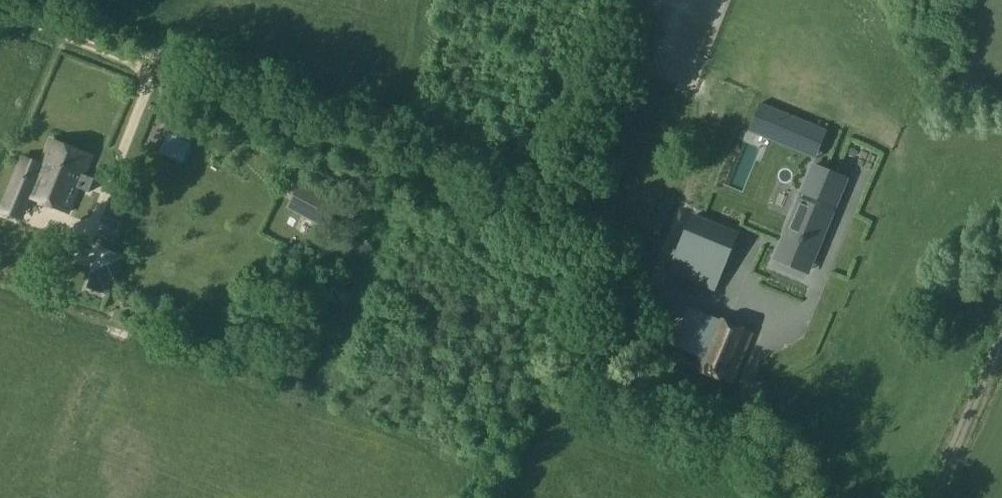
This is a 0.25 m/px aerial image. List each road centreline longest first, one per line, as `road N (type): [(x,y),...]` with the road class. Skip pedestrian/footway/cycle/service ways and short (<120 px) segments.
road 1 (track): [(463,189),(0,2)]
road 2 (residential): [(790,497),(750,416),(683,377),(645,336),(591,244),(463,189)]

